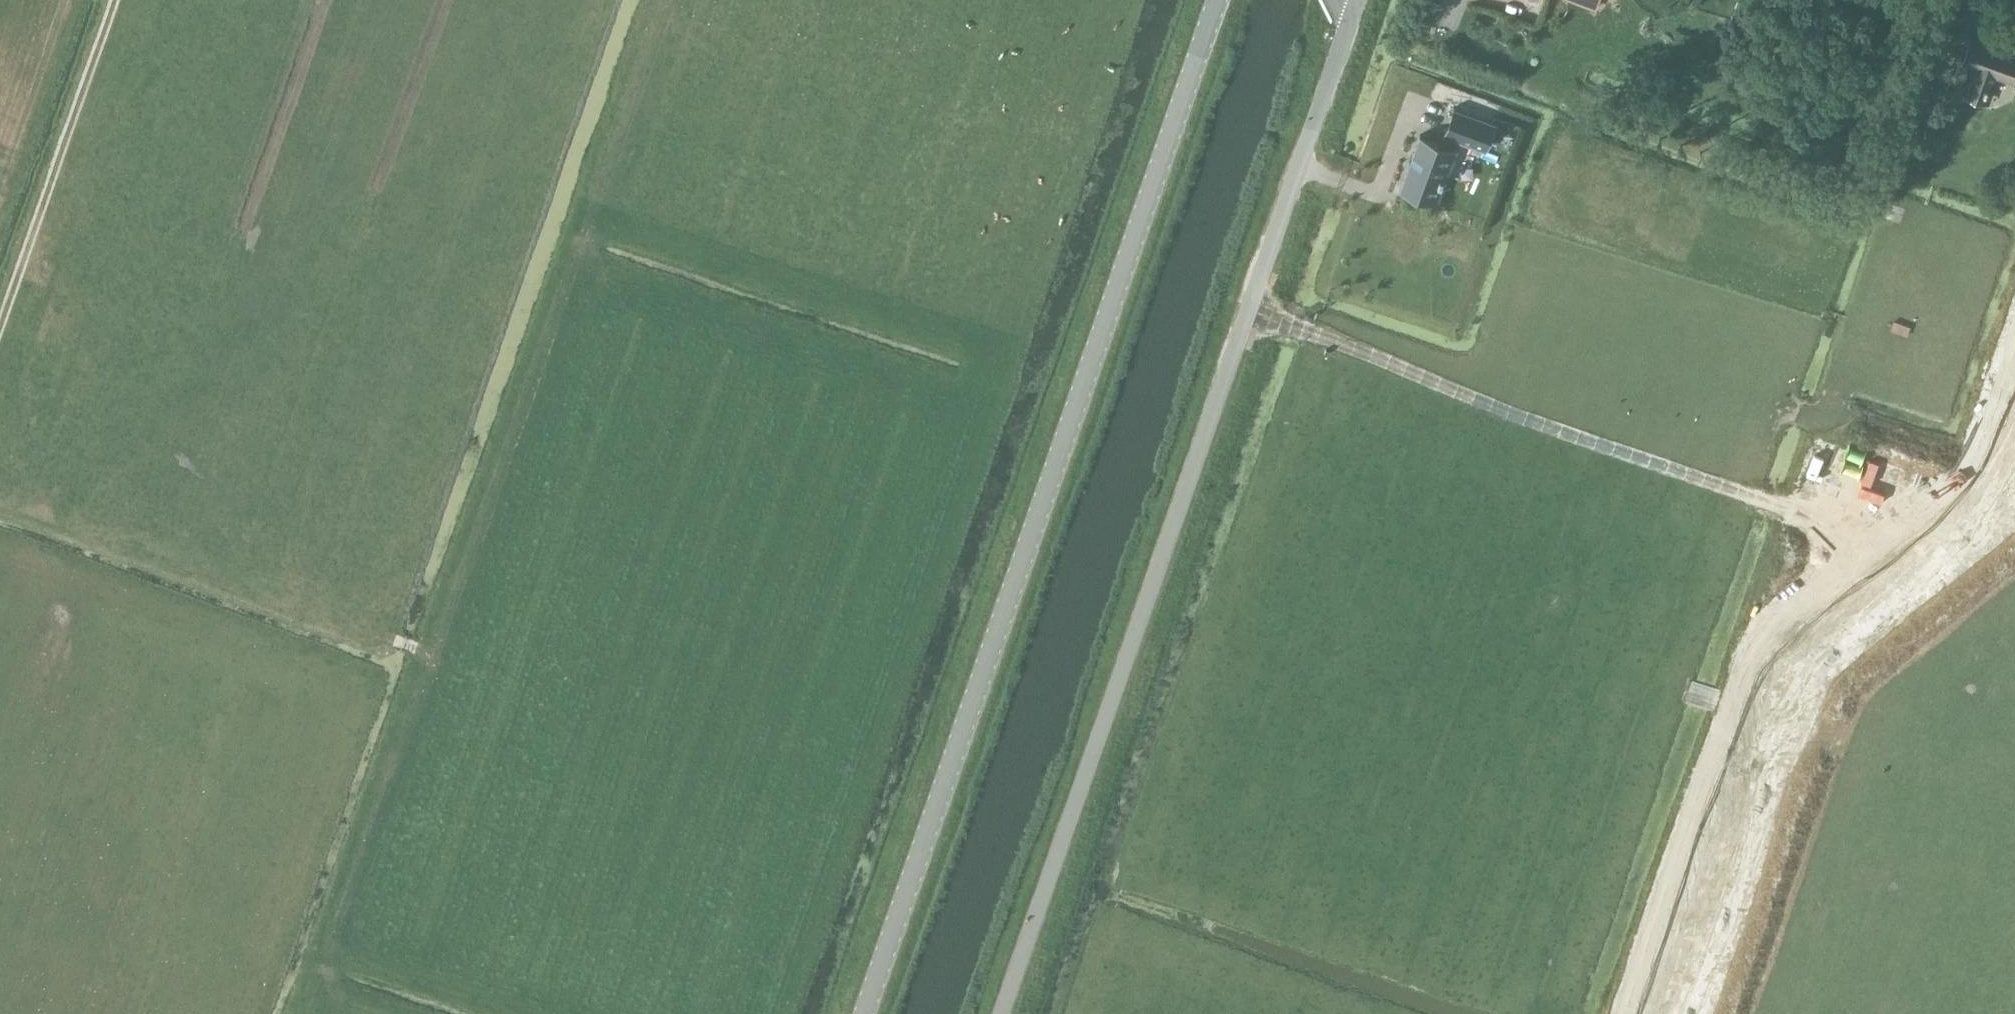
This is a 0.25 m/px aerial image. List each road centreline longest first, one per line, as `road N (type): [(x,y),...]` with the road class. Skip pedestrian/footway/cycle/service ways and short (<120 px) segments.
road 1 (tertiary): [(864,1013),(1218,0)]
road 2 (unclassified): [(1010,1013),(1356,0)]

